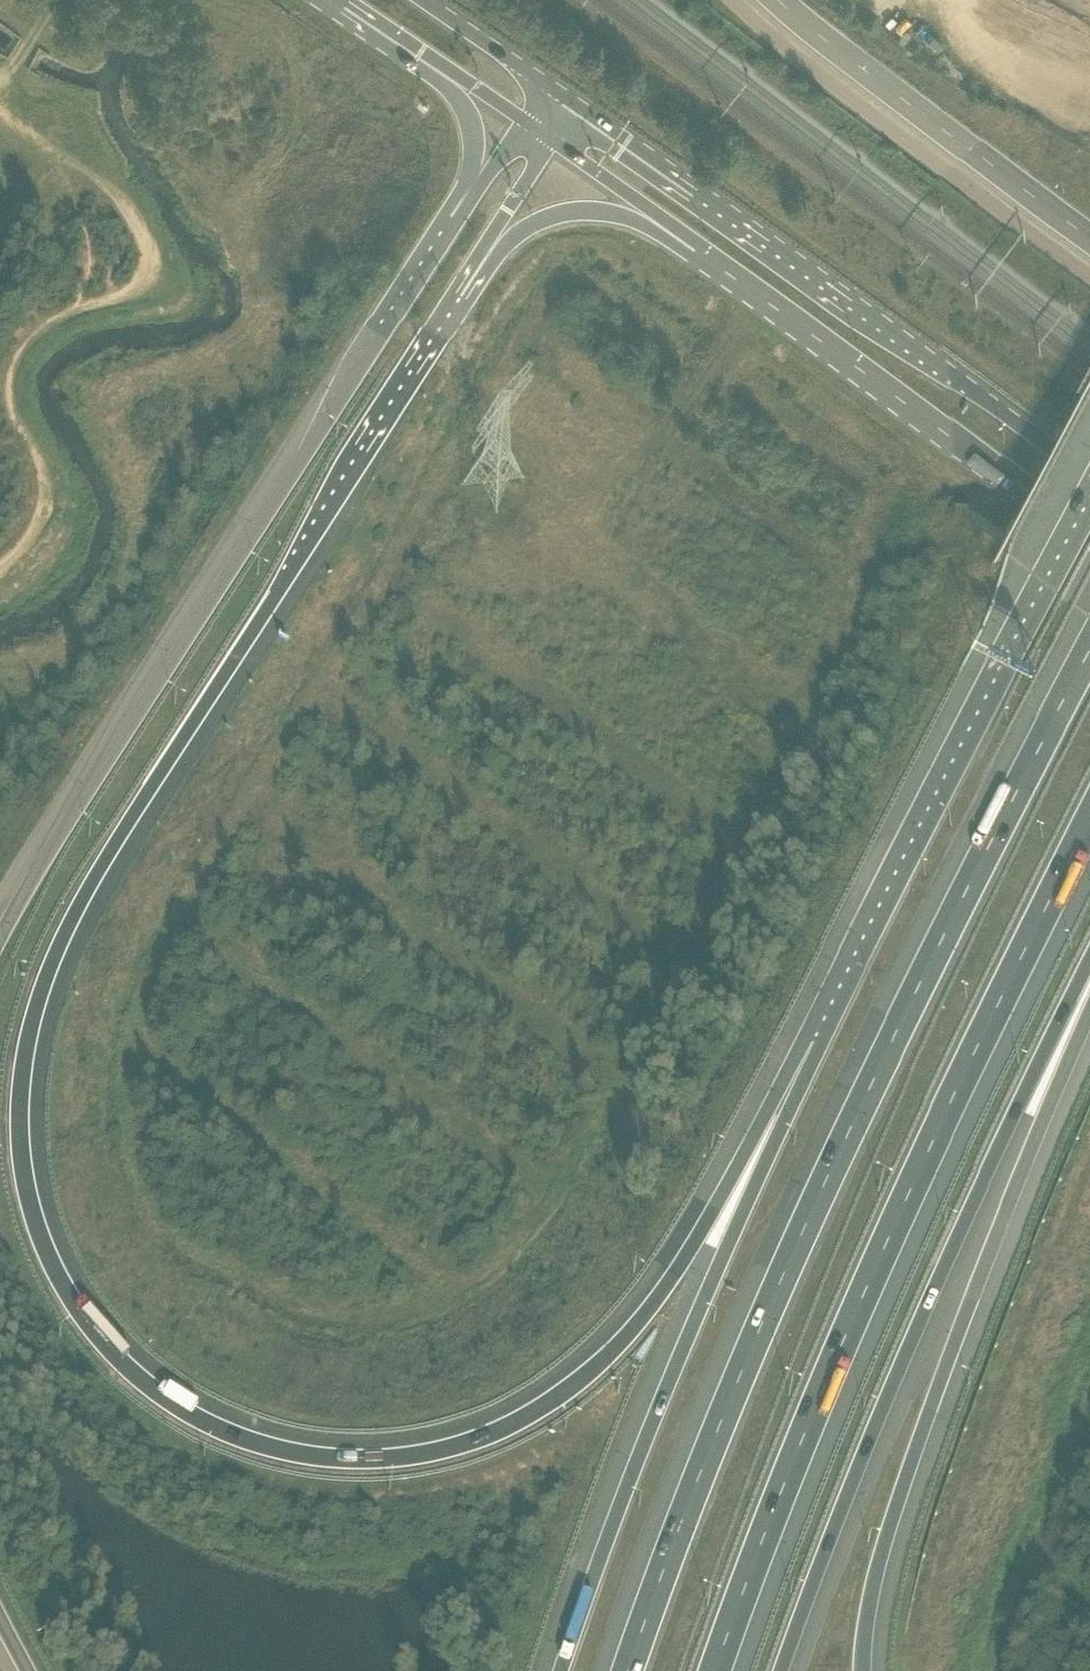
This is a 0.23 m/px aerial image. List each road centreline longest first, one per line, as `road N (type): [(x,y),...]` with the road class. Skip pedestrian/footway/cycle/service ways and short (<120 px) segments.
road 1 (motorway): [(818,1039),(638,1329),(557,1404),(466,1452),(348,1464),(258,1447),(182,1412),(129,1369),(47,1255),(29,1204),(21,1086),(32,1024),(65,937),(467,300)]
road 2 (motorway): [(1089,652),(794,1251),(632,1670)]
road 3 (motorway): [(717,1670),(783,1483),(1089,826)]
road 4 (motorway): [(468,206),(80,805),(0,947)]
road 5 (motorway): [(787,1670),(928,1305),(1089,969)]
road 6 (motorway): [(862,1670),(887,1536),(972,1298),(1089,1015)]
road 7 (motorway): [(818,1039),(663,1395),(561,1670)]
road 8 (track): [(0,571),(36,531),(45,493),(37,452),(13,417),(4,384),(17,348),(47,318),(148,282),(157,259),(112,166),(0,95)]
road 9 (secondary): [(1089,479),(562,97)]
road 10 (motorway): [(1089,500),(818,1039)]
road 11 (track): [(140,372),(211,356),(240,337),(251,306),(248,199),(306,113),(301,65),(269,15),(209,0)]
road 12 (secondary): [(695,248),(1089,542)]
road 13 (tertiary): [(780,0),(1089,236)]
road 14 (track): [(766,301),(649,450),(574,527)]
road 15 (motorway): [(467,300),(515,237),(561,214),(619,215),(695,248)]
road 16 (motorway): [(467,300),(497,227),(552,140)]
road 17 (secondary): [(552,140),(695,248)]
road 18 (secondary): [(562,97),(420,0)]
road 19 (motorway): [(440,62),(475,139),(468,206)]
road 20 (track): [(997,0),(1089,103)]

